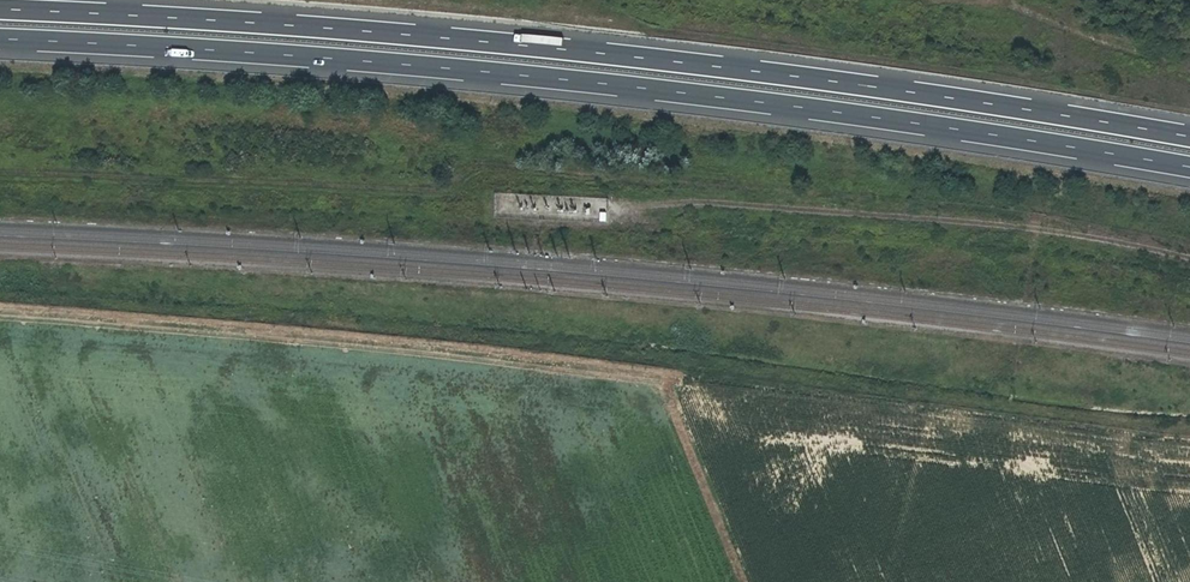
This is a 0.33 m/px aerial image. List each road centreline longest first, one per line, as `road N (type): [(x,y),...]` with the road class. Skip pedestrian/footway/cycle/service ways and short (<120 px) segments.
road 1 (motorway): [(1189,136),(609,53),(0,8)]
road 2 (motorway): [(0,40),(610,86),(1189,168)]

